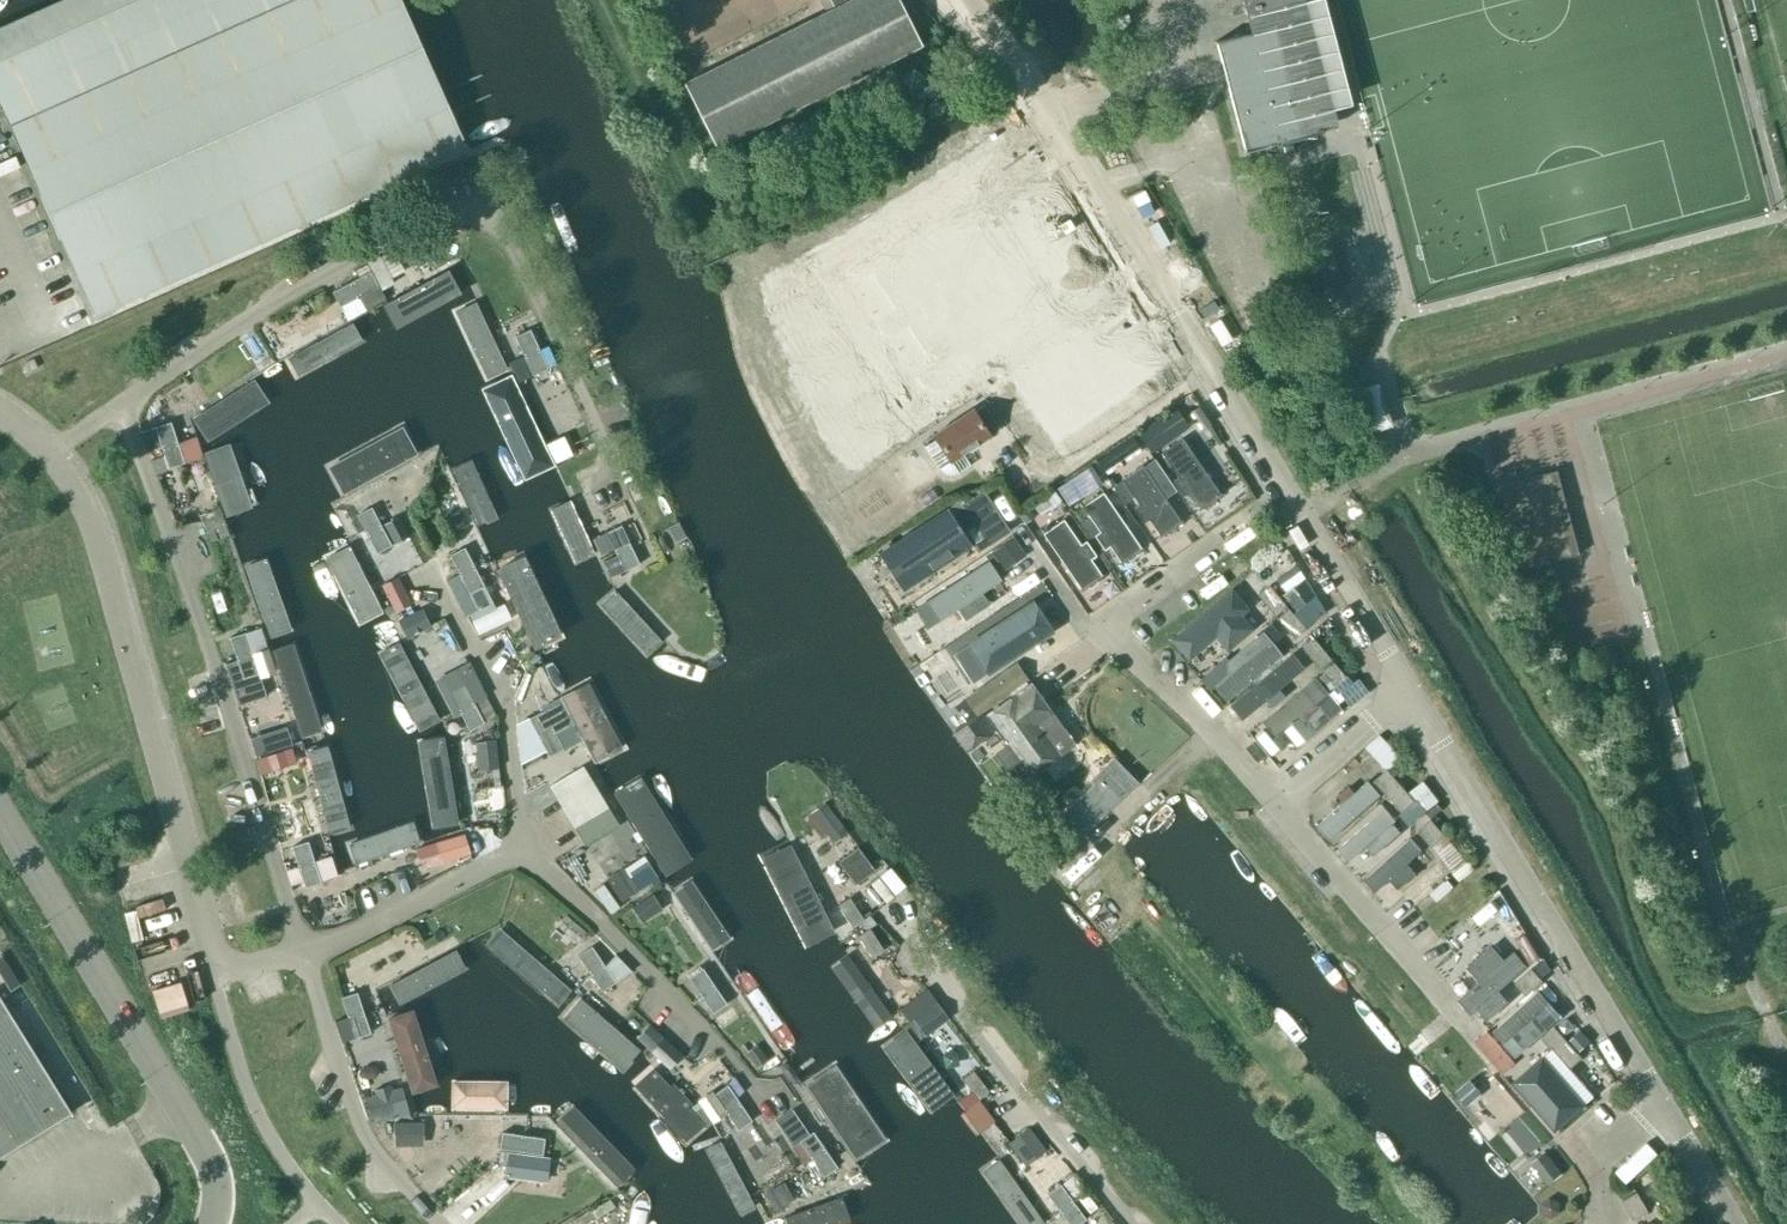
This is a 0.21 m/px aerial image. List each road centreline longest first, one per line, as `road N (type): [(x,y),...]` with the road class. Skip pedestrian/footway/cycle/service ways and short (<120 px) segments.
road 1 (unclassified): [(1410,694),(1045,100),(964,0)]
road 2 (residential): [(601,480),(604,453),(468,198),(417,209),(199,343),(123,410)]
road 3 (unclassified): [(302,951),(237,969),(216,957),(102,547),(48,453)]
road 4 (residential): [(302,951),(123,410)]
road 5 (unclassified): [(1663,1107),(1410,694)]
road 6 (unclassified): [(0,815),(209,1154),(218,1186),(214,1223)]
road 7 (residential): [(1276,800),(1102,629),(1244,521)]
road 8 (residential): [(786,1098),(763,1109),(631,961),(514,856)]
road 9 (residential): [(902,961),(1112,1223)]
road 10 (residential): [(438,1223),(386,1168),(363,1129),(302,951)]
road 11 (residential): [(1469,1031),(1276,800)]
road 12 (residential): [(514,856),(506,739),(492,689),(427,586)]
road 13 (residential): [(302,951),(514,856)]
road 14 (residential): [(1276,800),(1410,694)]
road 15 (residential): [(1607,1223),(1586,1162),(1663,1107)]
road 16 (unclassified): [(1732,1223),(1663,1107)]

